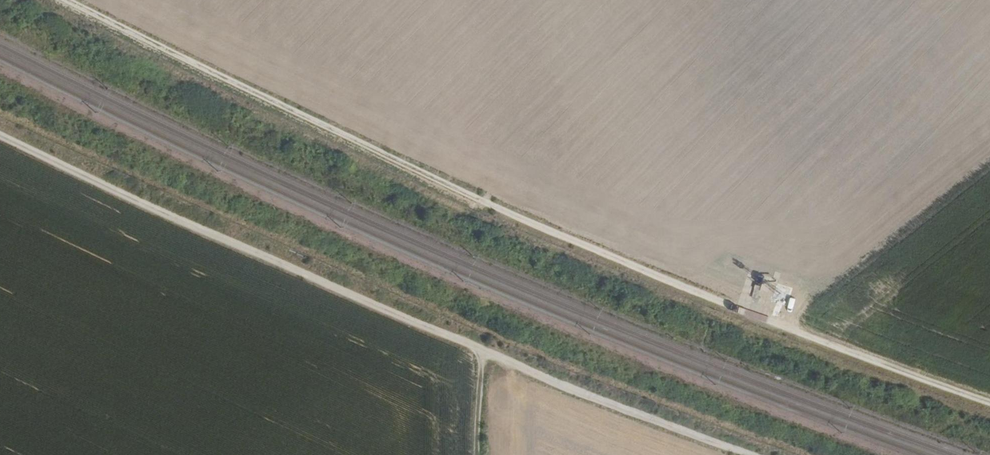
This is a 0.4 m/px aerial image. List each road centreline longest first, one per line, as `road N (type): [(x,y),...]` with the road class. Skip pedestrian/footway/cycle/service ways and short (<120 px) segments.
road 1 (track): [(70,0),(534,225),(989,402)]
road 2 (track): [(749,454),(528,370),(0,134)]

